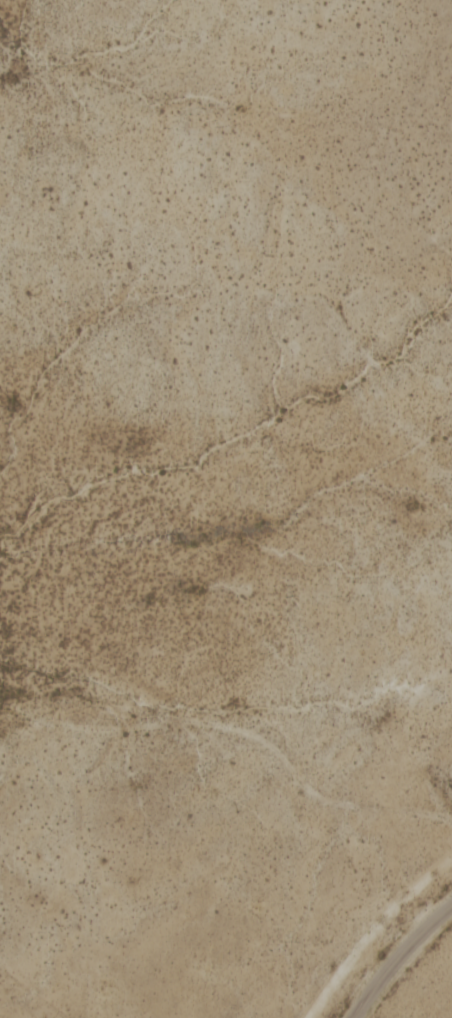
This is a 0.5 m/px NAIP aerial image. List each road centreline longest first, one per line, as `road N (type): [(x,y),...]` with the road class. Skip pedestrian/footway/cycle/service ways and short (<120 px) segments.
road 1 (residential): [(451,902),(394,956),(351,1017)]

